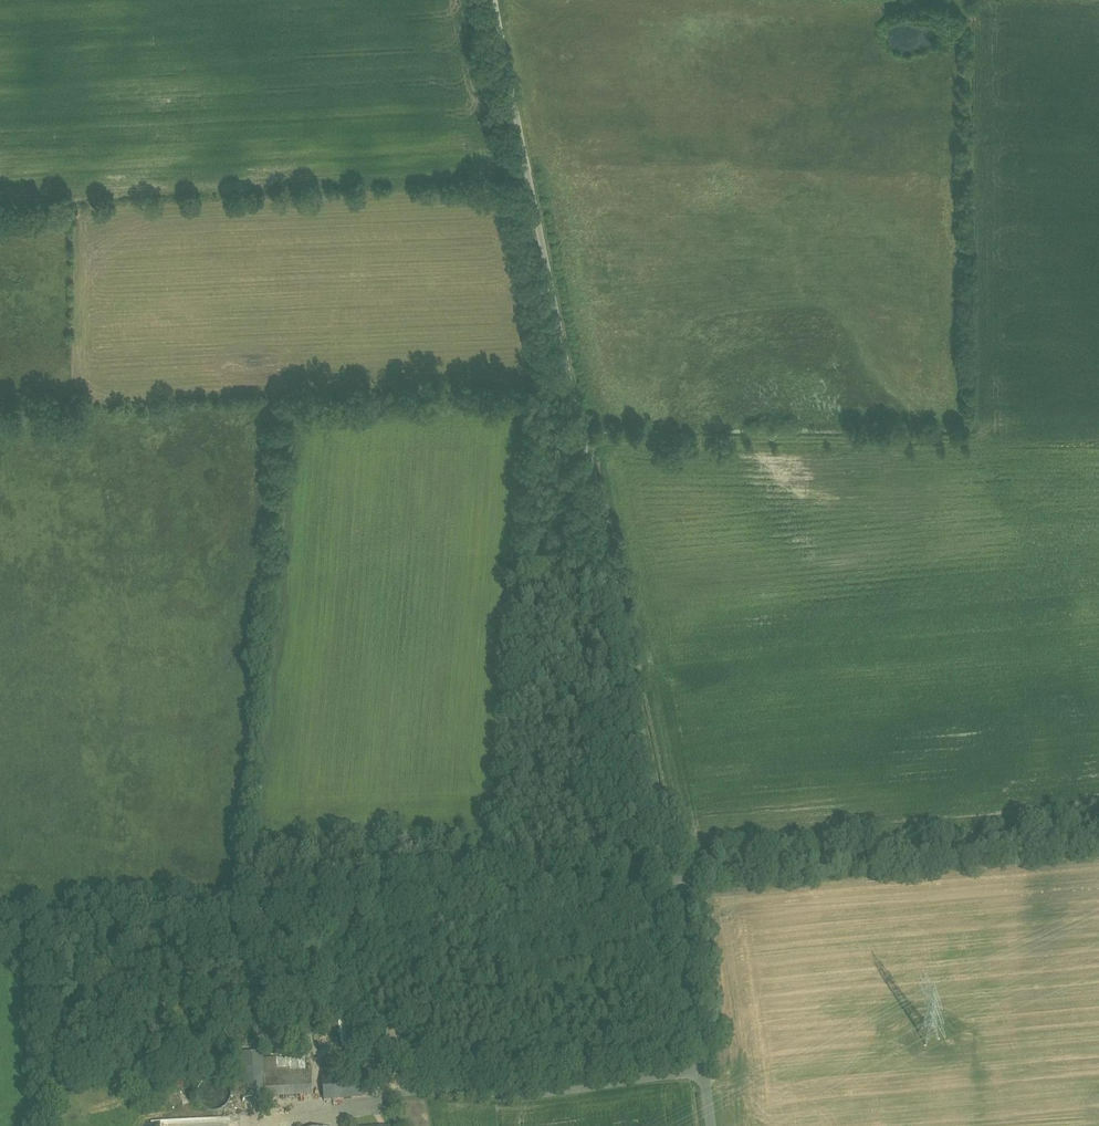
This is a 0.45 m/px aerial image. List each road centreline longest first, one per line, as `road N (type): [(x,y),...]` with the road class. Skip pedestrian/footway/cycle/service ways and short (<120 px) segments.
road 1 (unclassified): [(669,881),(494,0)]
road 2 (unclassified): [(669,881),(0,935)]
road 3 (unclassified): [(1098,841),(669,881)]
road 4 (track): [(580,447),(990,438)]
road 5 (unclassified): [(713,1125),(669,881)]
road 6 (track): [(24,933),(35,1125)]

